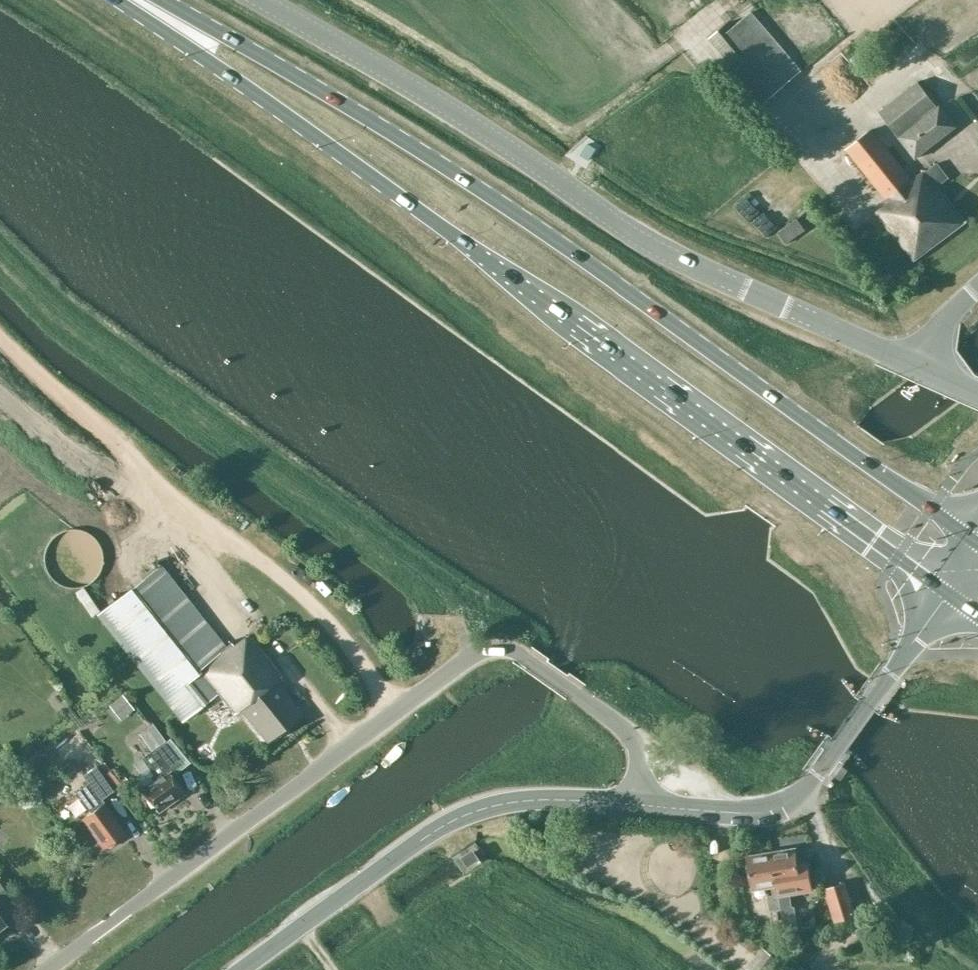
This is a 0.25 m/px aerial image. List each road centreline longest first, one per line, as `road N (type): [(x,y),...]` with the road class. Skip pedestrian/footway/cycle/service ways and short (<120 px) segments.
road 1 (primary): [(124,0),(946,594)]
road 2 (primary): [(977,544),(449,171),(158,0)]
road 3 (unclassified): [(921,365),(635,236),(521,157),(257,0)]
road 4 (unclassified): [(46,969),(473,656),(507,647),(529,662)]
road 5 (track): [(0,342),(292,583),(398,710)]
road 6 (tertiary): [(243,969),(461,816),(529,800),(641,805)]
road 7 (tertiary): [(641,805),(761,813),(790,804),(946,594)]
road 8 (unclassified): [(641,805),(630,737),(529,662)]

